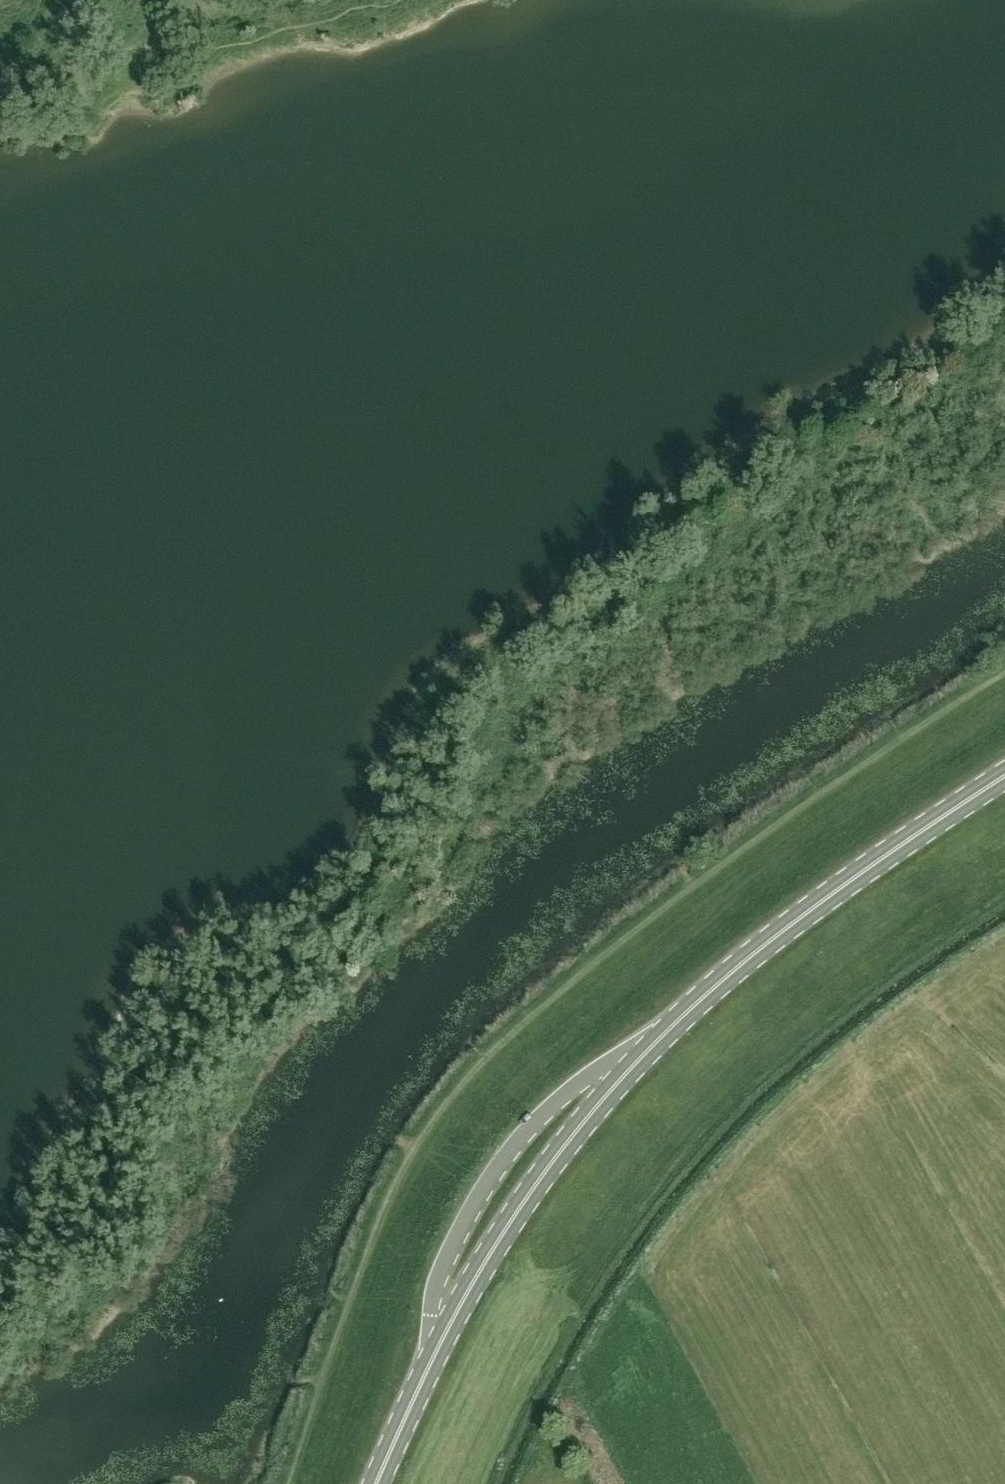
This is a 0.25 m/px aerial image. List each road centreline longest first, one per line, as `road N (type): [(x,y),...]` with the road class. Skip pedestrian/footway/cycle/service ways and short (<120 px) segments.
road 1 (primary): [(377,1483),(482,1266),(565,1146),(650,1046),(837,892),(1004,781)]

